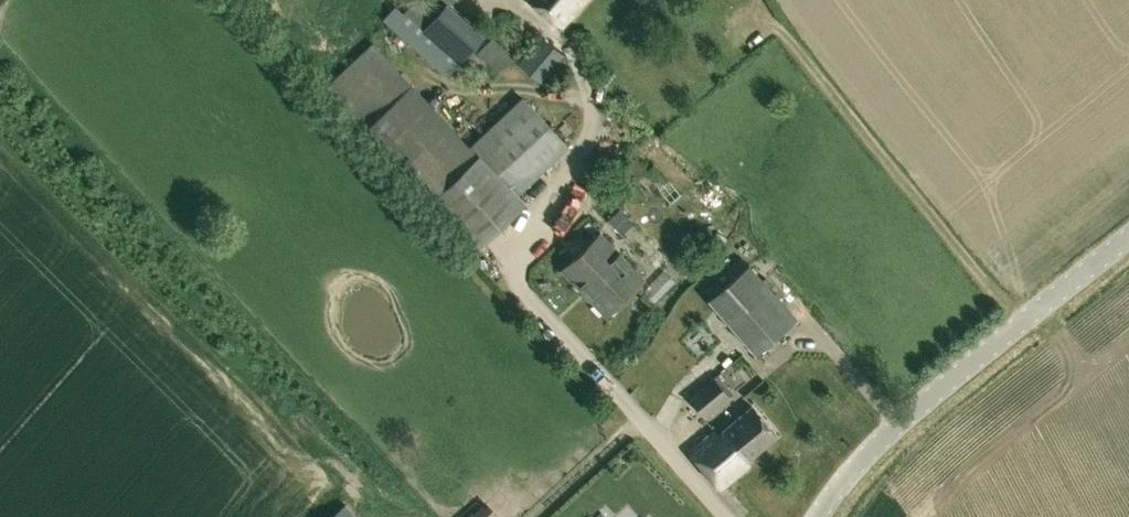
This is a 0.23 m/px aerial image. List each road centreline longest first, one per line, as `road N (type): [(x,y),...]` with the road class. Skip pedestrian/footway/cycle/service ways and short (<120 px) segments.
road 1 (tertiary): [(813,516),(858,459),(1128,233)]

